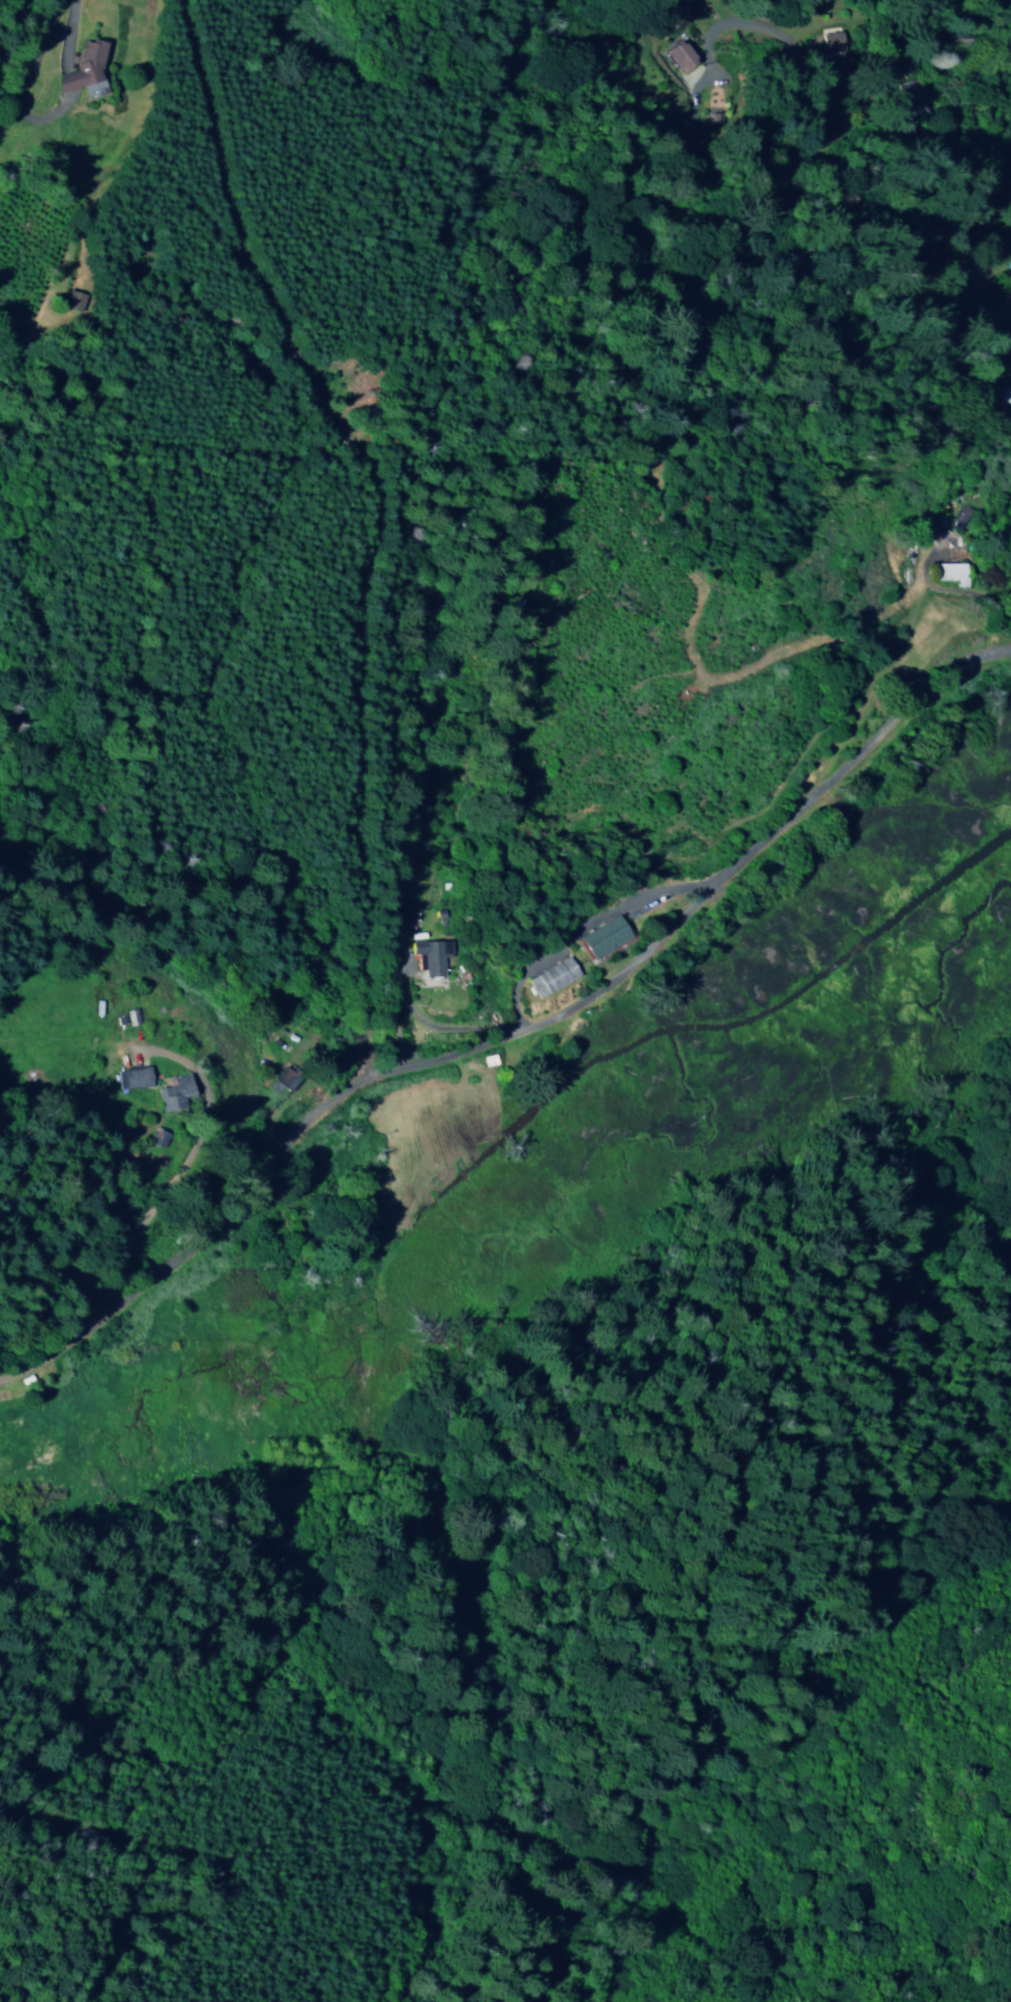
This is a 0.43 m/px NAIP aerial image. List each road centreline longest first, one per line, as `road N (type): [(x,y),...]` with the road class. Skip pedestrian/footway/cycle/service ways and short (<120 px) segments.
road 1 (residential): [(0,1380),(84,1328),(318,1104),(370,1072),(473,1045),(579,1002),(640,957),(964,659),(1010,644)]

